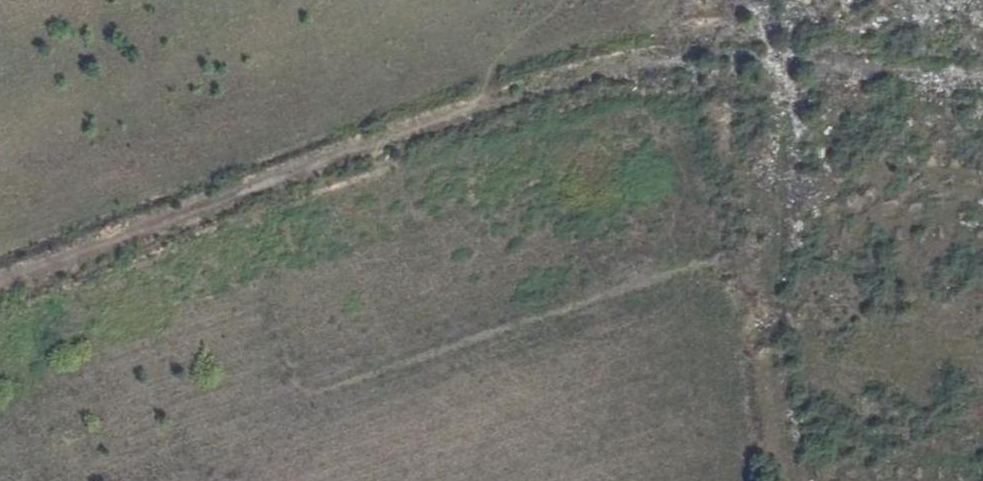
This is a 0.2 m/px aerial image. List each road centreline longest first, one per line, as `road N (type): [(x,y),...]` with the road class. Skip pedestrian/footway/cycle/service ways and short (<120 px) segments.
road 1 (track): [(0,290),(231,198),(353,168),(634,74),(706,67),(982,74)]
road 2 (track): [(783,480),(755,325)]

